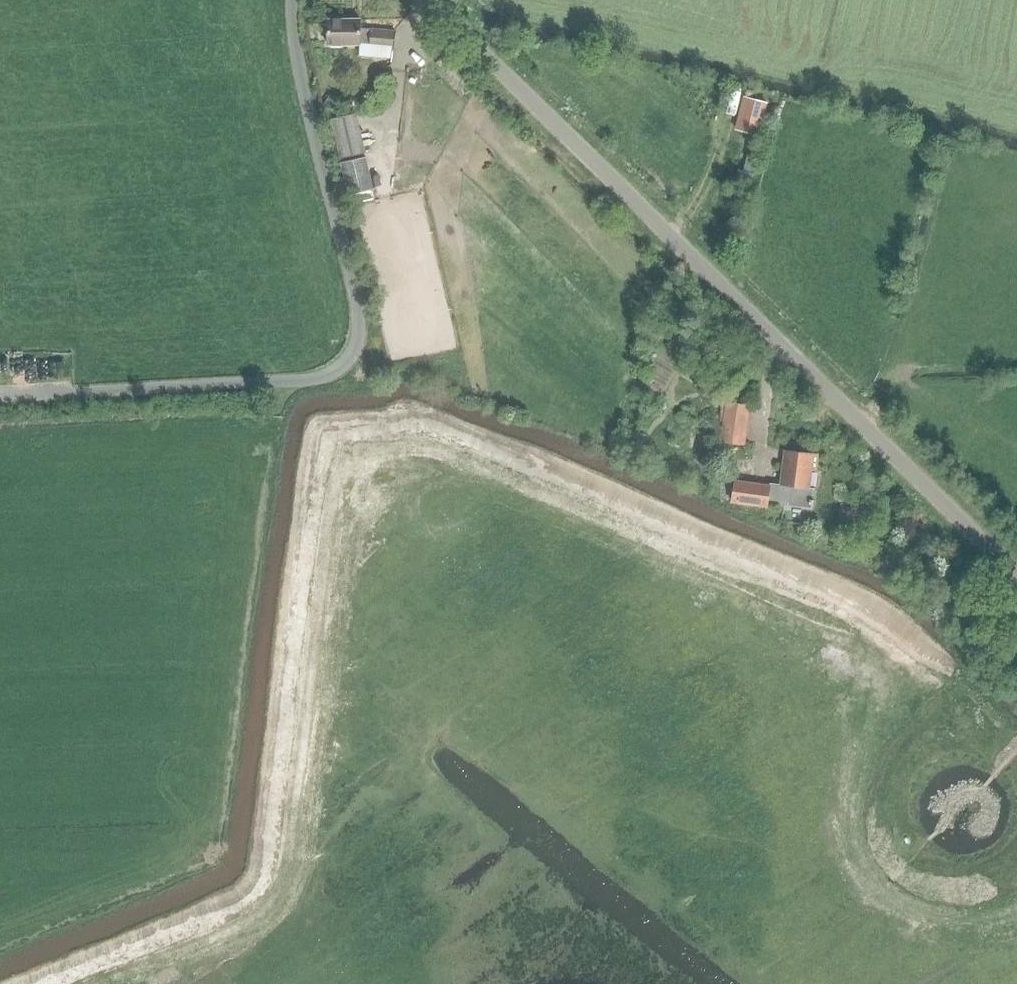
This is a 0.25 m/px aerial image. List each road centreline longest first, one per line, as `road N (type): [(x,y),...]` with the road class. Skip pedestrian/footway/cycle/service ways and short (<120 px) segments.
road 1 (unclassified): [(1016,575),(431,0)]

